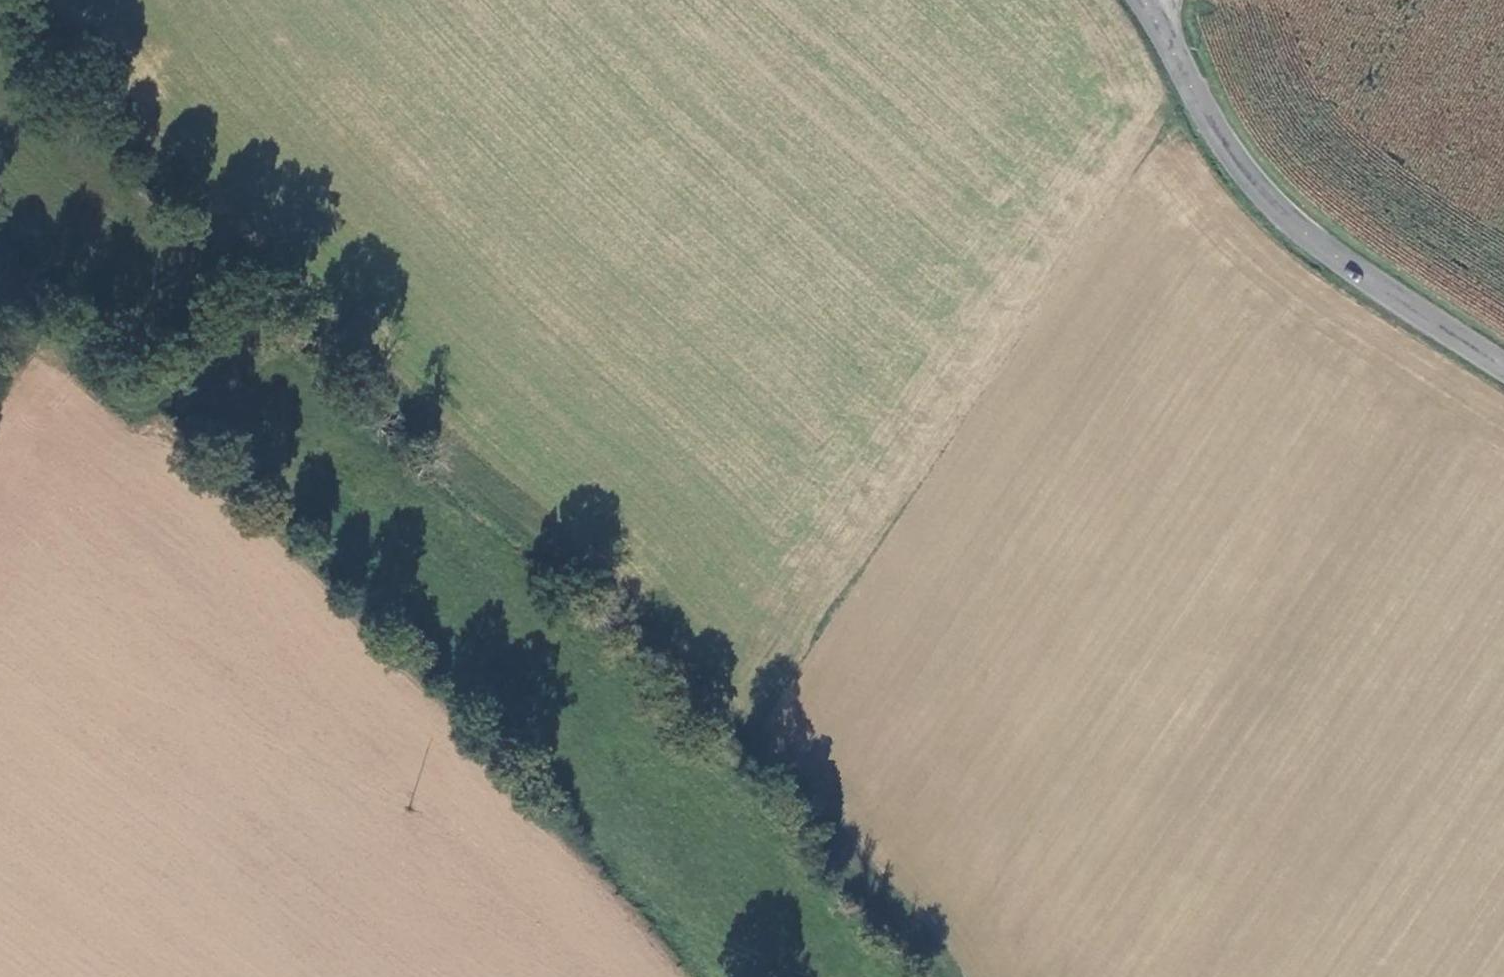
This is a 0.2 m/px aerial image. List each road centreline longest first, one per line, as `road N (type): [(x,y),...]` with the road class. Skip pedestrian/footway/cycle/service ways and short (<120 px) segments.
road 1 (secondary): [(1503,365),(1337,257),(1259,193),(1209,124),(1152,14)]

